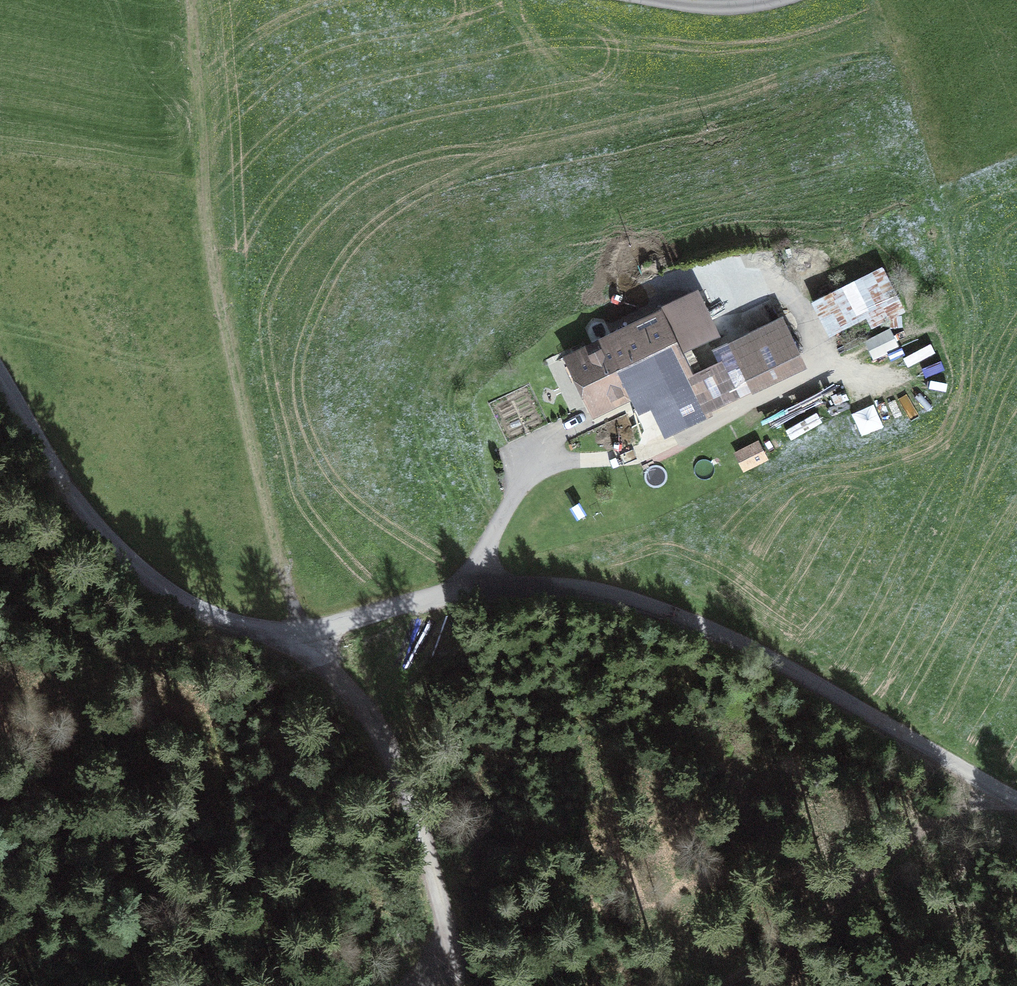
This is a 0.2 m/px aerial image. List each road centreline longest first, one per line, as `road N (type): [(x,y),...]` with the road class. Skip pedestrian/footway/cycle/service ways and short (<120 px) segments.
road 1 (unclassified): [(1016,799),(758,651),(600,592),(467,590),(301,633)]
road 2 (track): [(191,0),(219,291),(271,533),(301,633)]
road 3 (unclassified): [(0,383),(101,533),(173,598),(223,621),(301,633)]
road 4 (track): [(660,985),(890,848),(961,826),(1016,826)]
road 5 (unclassified): [(461,985),(424,849),(385,745),(301,633)]
road 6 (track): [(658,0),(728,7),(779,0)]

